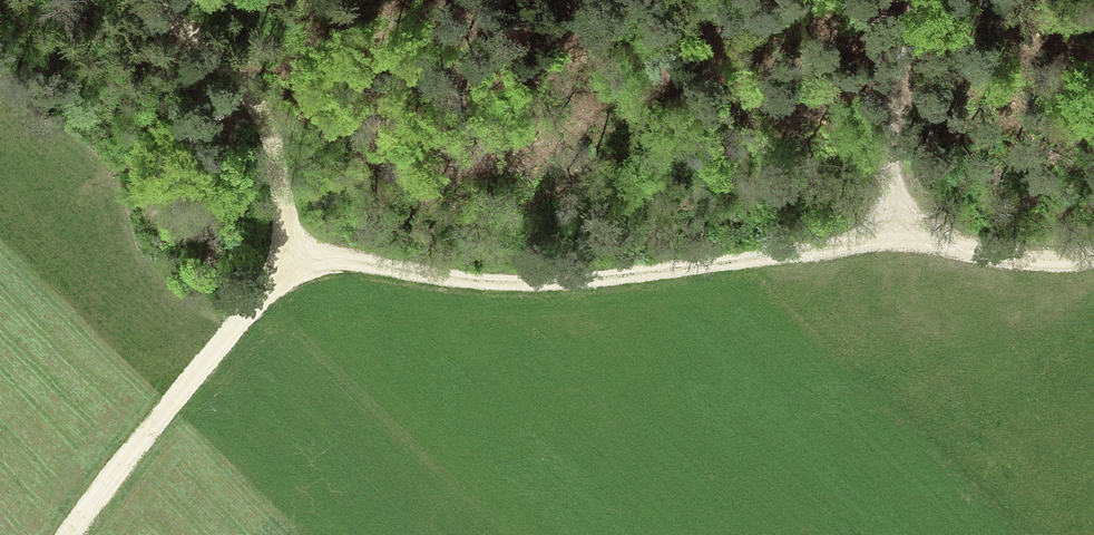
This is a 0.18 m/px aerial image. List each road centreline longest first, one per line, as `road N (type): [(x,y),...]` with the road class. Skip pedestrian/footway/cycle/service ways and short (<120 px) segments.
road 1 (track): [(287,252),(495,284),(681,270),(897,235),(1033,259),(1093,257)]
road 2 (track): [(65,534),(268,289),(287,252)]
road 3 (track): [(287,252),(281,163),(243,85),(220,59),(128,0)]
road 4 (track): [(918,0),(891,151),(897,235)]

